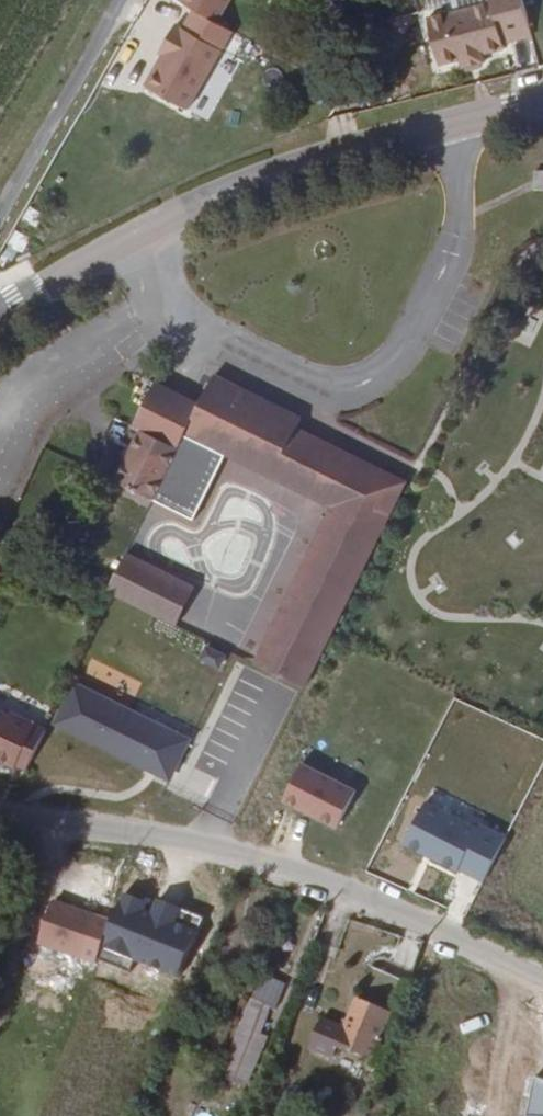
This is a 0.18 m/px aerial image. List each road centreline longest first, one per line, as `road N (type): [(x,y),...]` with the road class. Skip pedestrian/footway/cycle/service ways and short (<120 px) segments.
road 1 (residential): [(542,972),(194,838),(0,815)]
road 2 (residential): [(184,313),(347,388),(394,376),(466,224),(461,121)]
road 3 (tertiary): [(461,121),(273,178),(134,242)]
road 4 (residential): [(126,0),(0,228)]
road 5 (tertiary): [(134,242),(1,323)]

